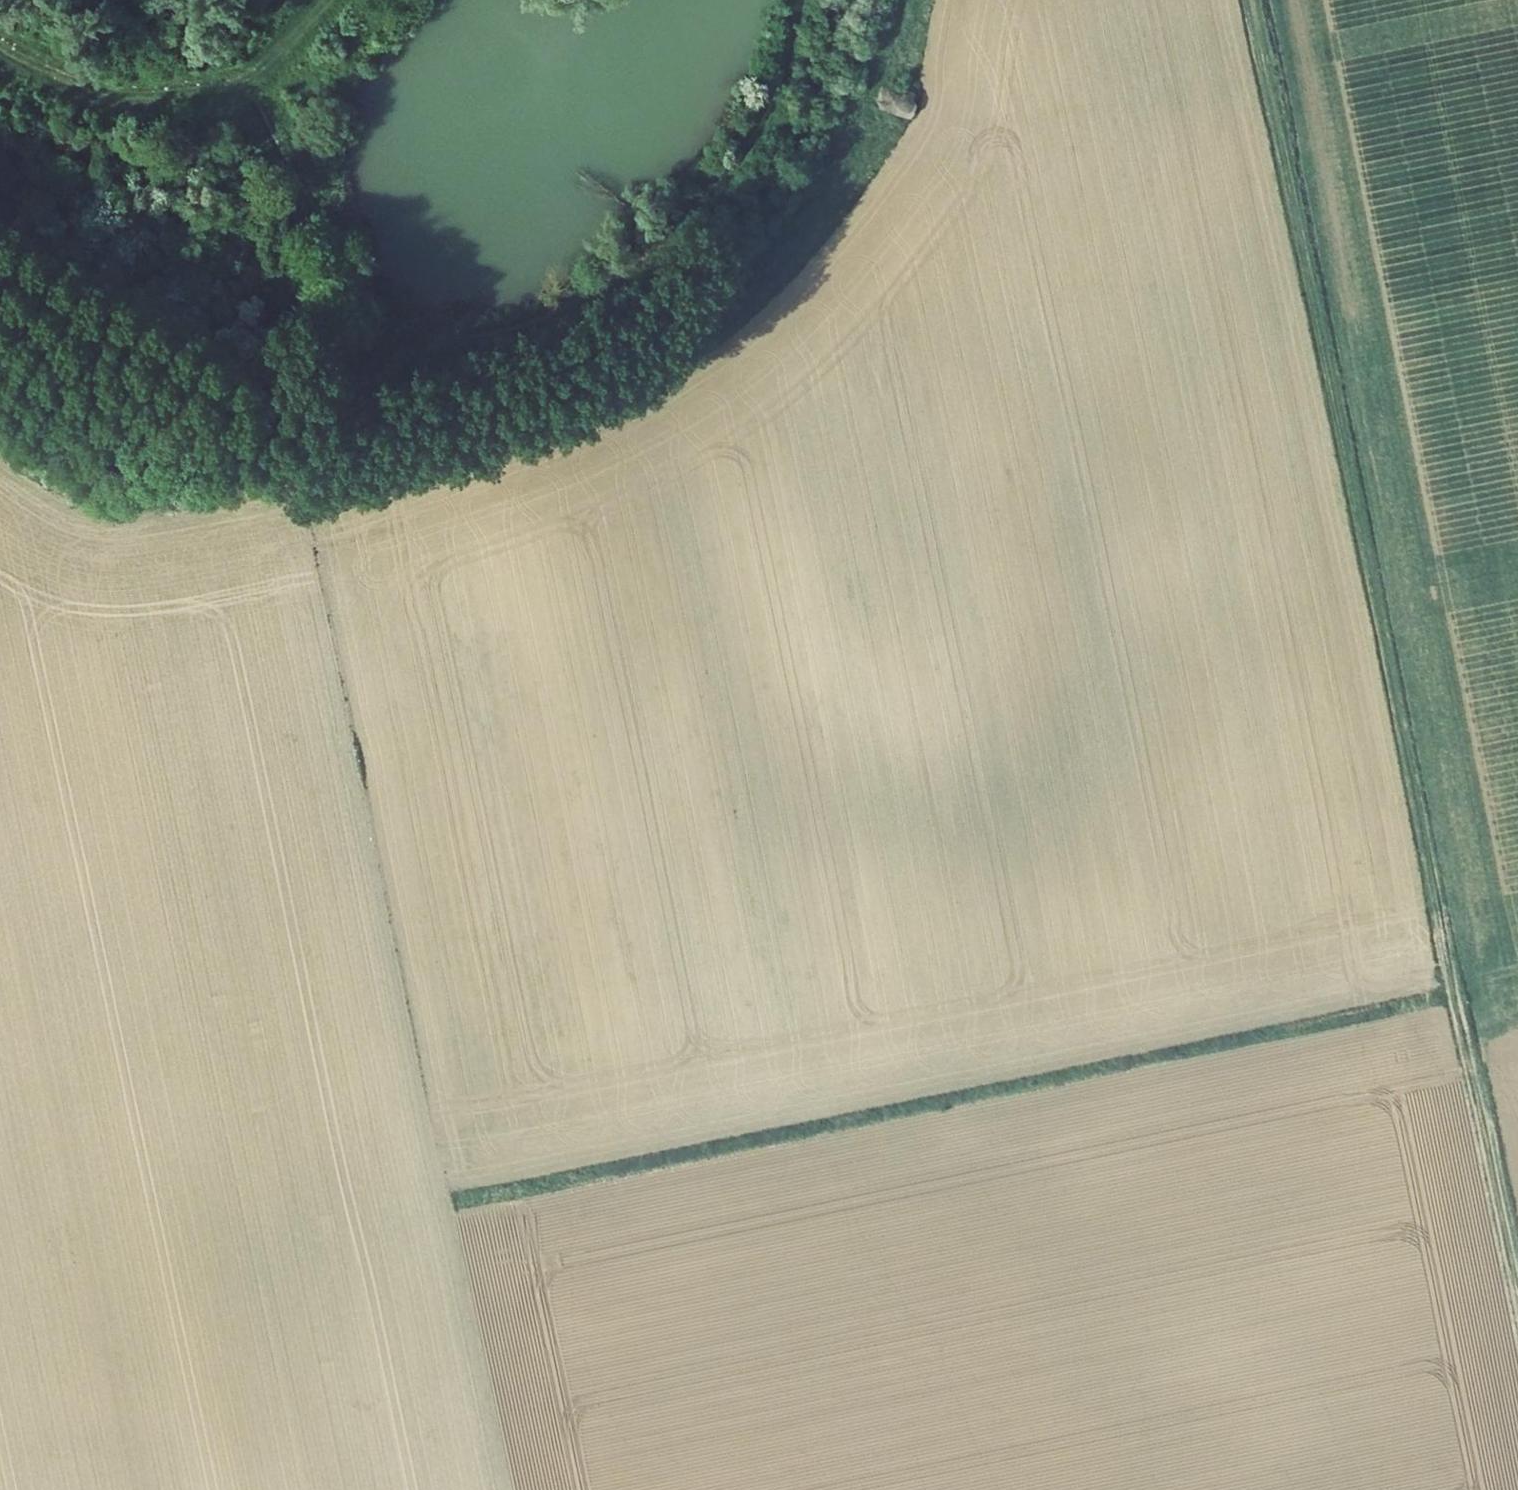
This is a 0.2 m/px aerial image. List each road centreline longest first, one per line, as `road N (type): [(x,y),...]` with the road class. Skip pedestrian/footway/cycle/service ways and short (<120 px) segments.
road 1 (track): [(1254,0),(1517,1295)]

